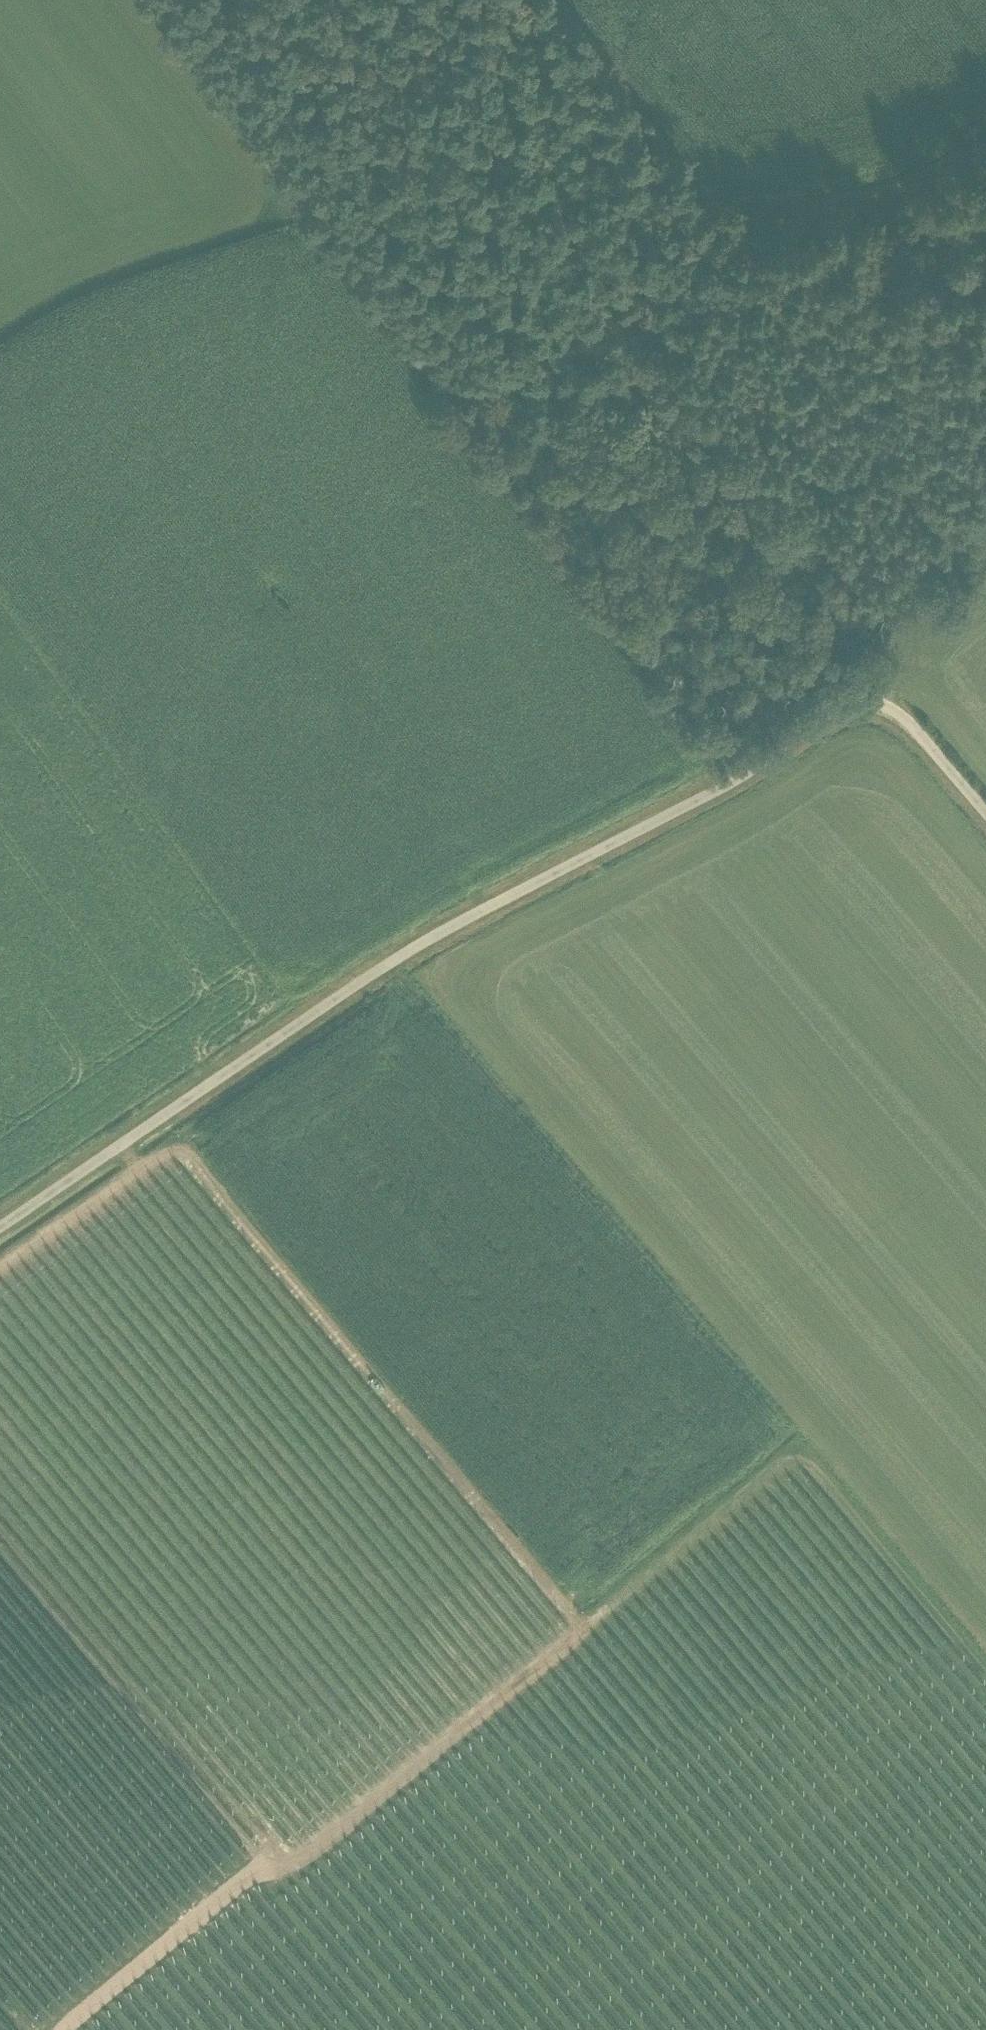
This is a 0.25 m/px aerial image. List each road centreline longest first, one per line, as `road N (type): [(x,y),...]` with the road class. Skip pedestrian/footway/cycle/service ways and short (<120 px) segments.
road 1 (unclassified): [(0,1226),(820,719),(862,710),(906,720),(985,810)]

